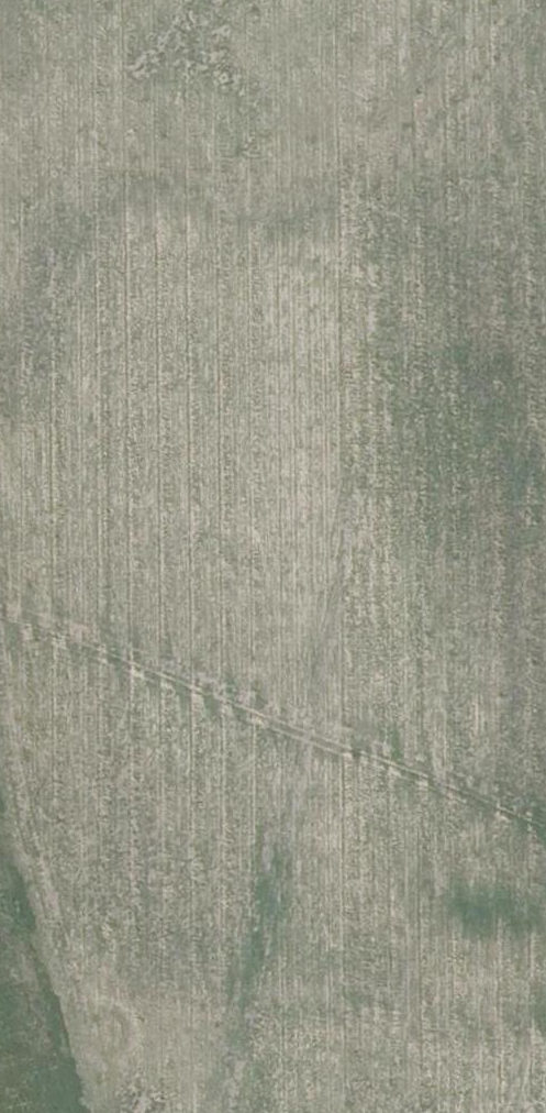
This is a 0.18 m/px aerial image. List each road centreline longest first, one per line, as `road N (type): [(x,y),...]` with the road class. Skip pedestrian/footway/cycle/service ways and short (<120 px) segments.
road 1 (track): [(545,967),(84,918)]

